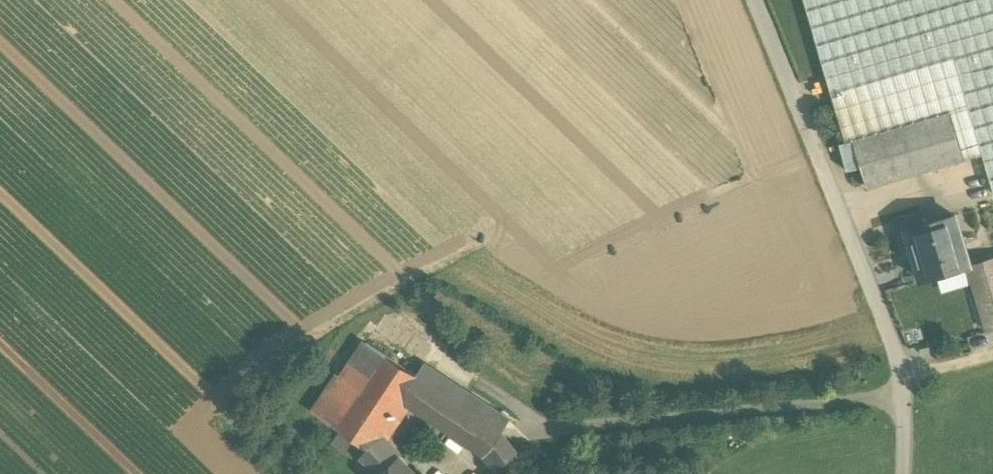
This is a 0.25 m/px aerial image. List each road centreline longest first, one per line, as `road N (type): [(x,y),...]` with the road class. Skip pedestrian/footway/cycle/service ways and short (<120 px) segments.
road 1 (track): [(760,0),(900,361),(903,473)]

